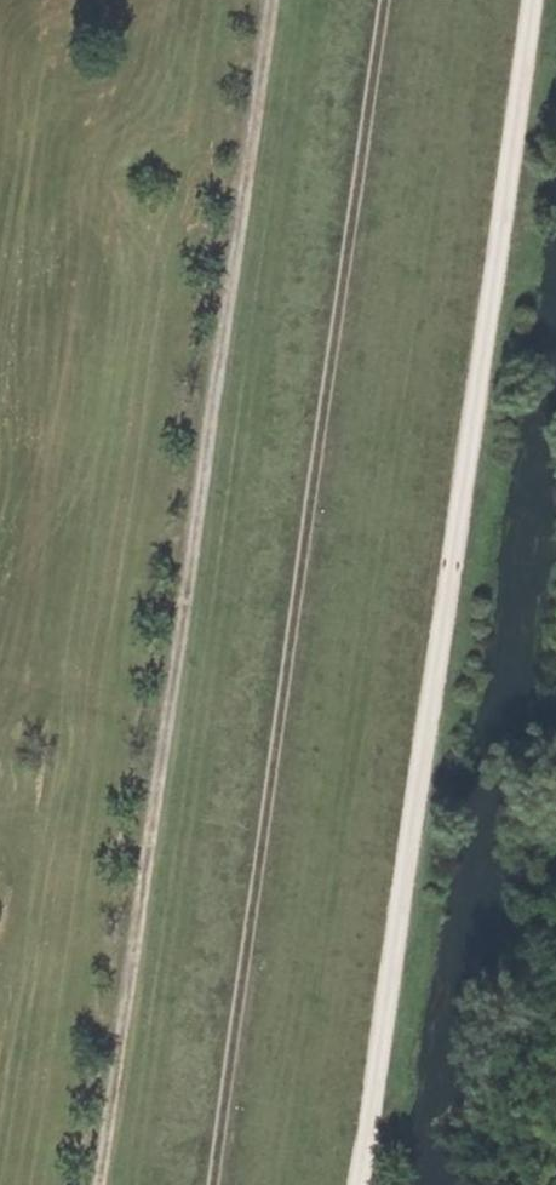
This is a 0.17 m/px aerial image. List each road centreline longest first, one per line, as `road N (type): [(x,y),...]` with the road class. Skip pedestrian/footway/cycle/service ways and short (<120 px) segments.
road 1 (track): [(358,1184),(534,0)]
road 2 (track): [(270,0),(96,1184)]
road 3 (track): [(213,1184),(382,0)]

